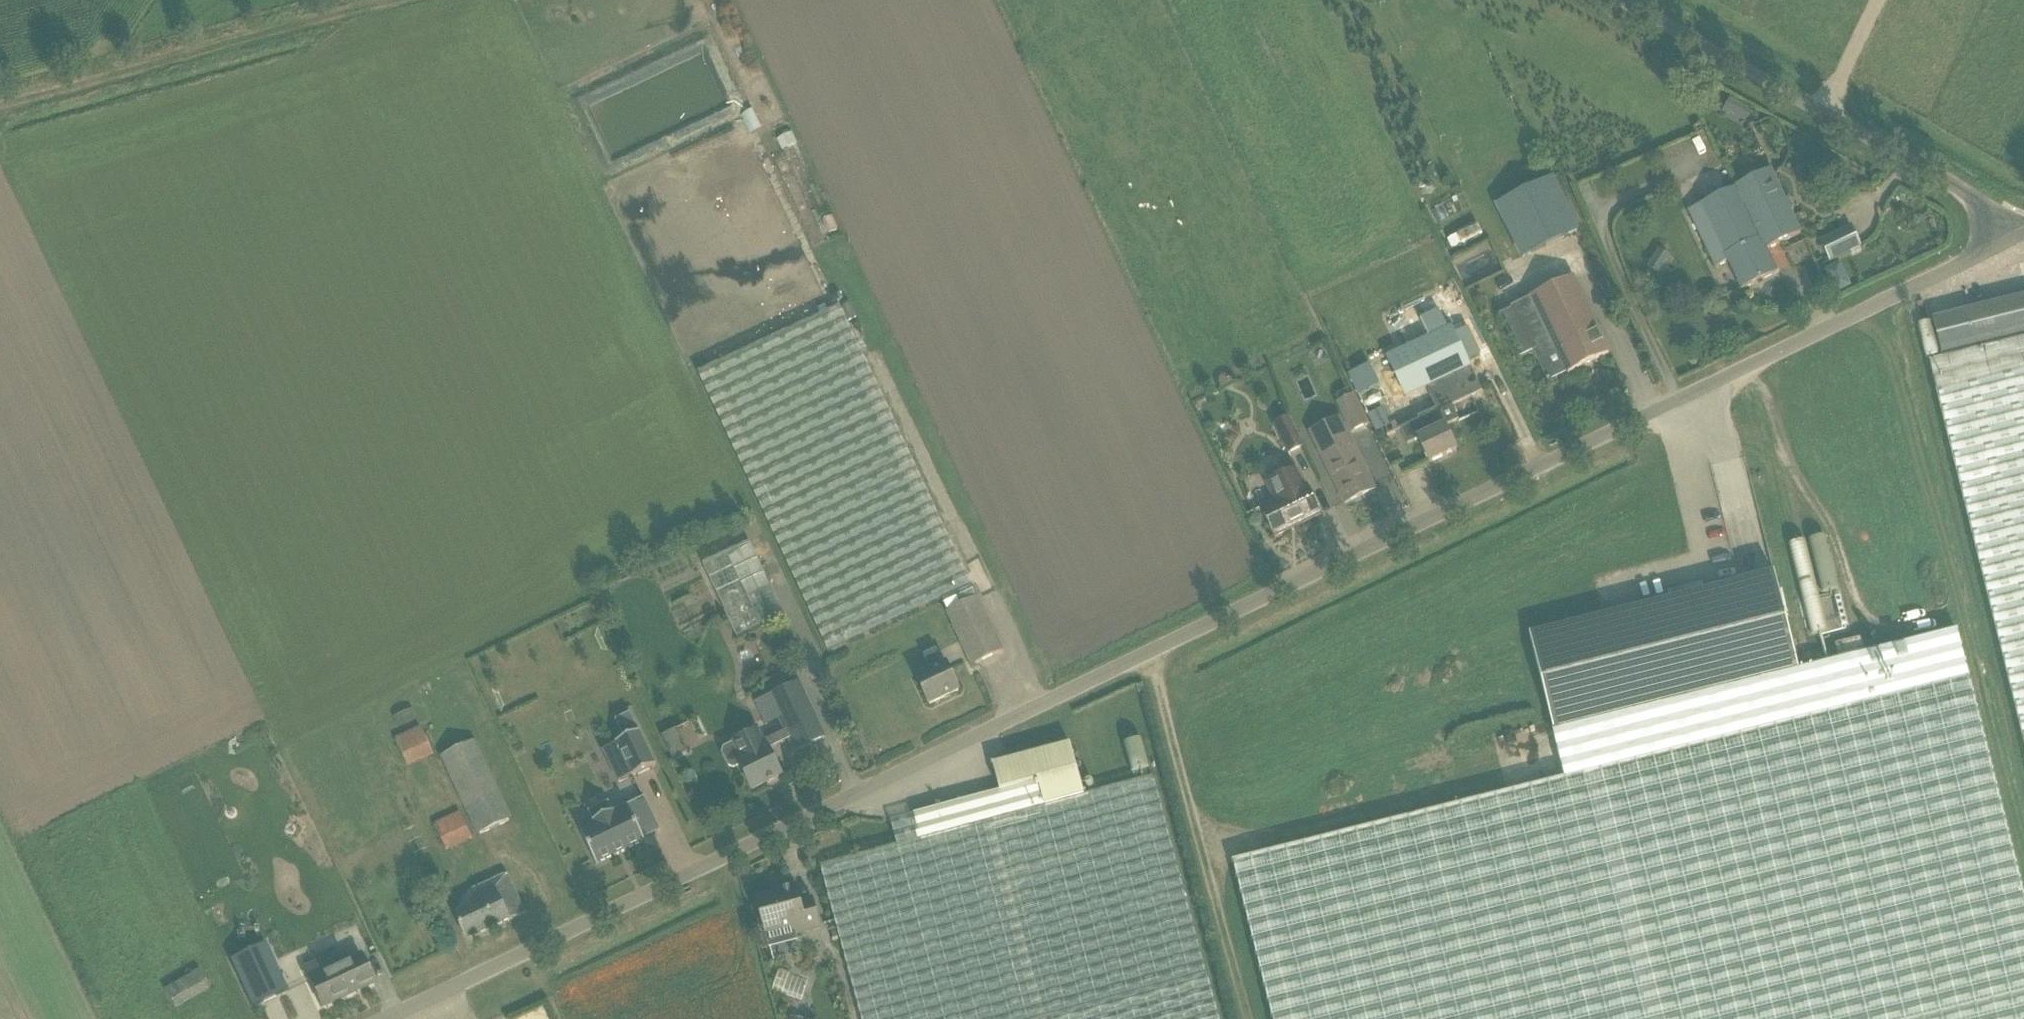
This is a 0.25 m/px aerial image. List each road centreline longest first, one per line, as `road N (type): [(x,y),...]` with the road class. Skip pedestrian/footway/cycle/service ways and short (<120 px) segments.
road 1 (unclassified): [(388,1018),(1019,713),(1440,530),(2010,242)]
road 2 (unclassified): [(2010,242),(1977,200),(1622,0)]
road 3 (track): [(0,103),(362,0)]

